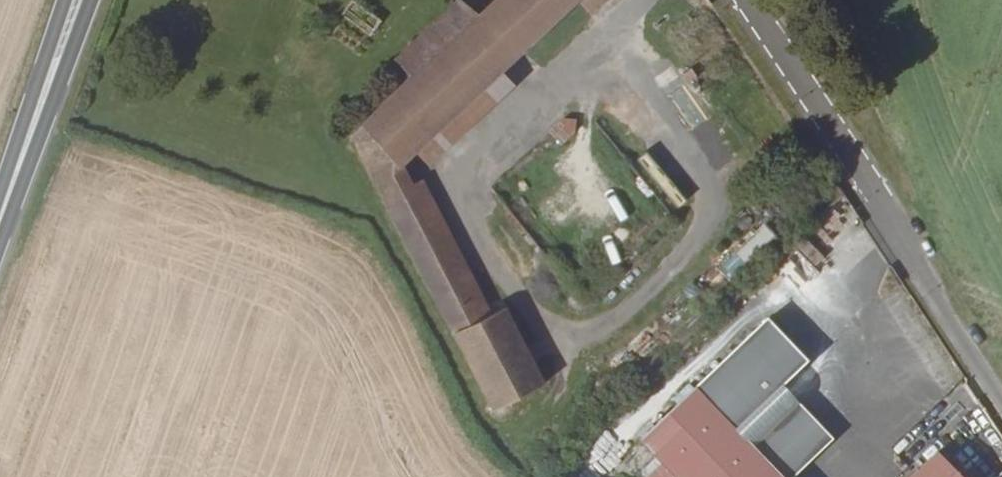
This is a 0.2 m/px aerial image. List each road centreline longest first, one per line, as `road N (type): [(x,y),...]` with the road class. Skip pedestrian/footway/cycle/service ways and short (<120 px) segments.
road 1 (residential): [(1001,400),(745,0)]
road 2 (primary): [(0,218),(77,0)]

